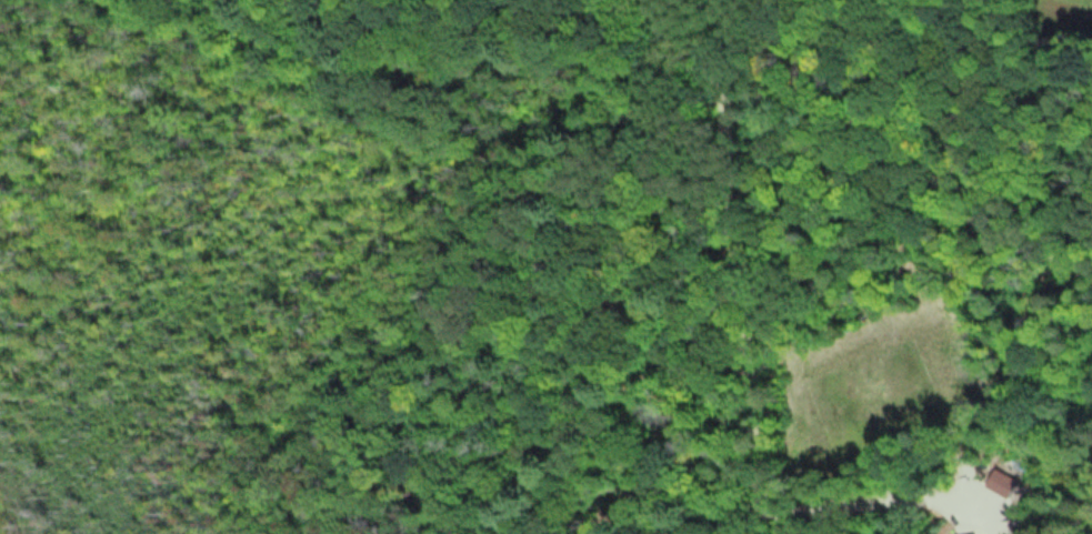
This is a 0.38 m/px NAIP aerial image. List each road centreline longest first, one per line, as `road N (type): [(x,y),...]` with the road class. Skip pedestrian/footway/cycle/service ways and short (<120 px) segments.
road 1 (residential): [(808,533),(783,488),(765,396),(744,147),(721,72),(676,0)]

